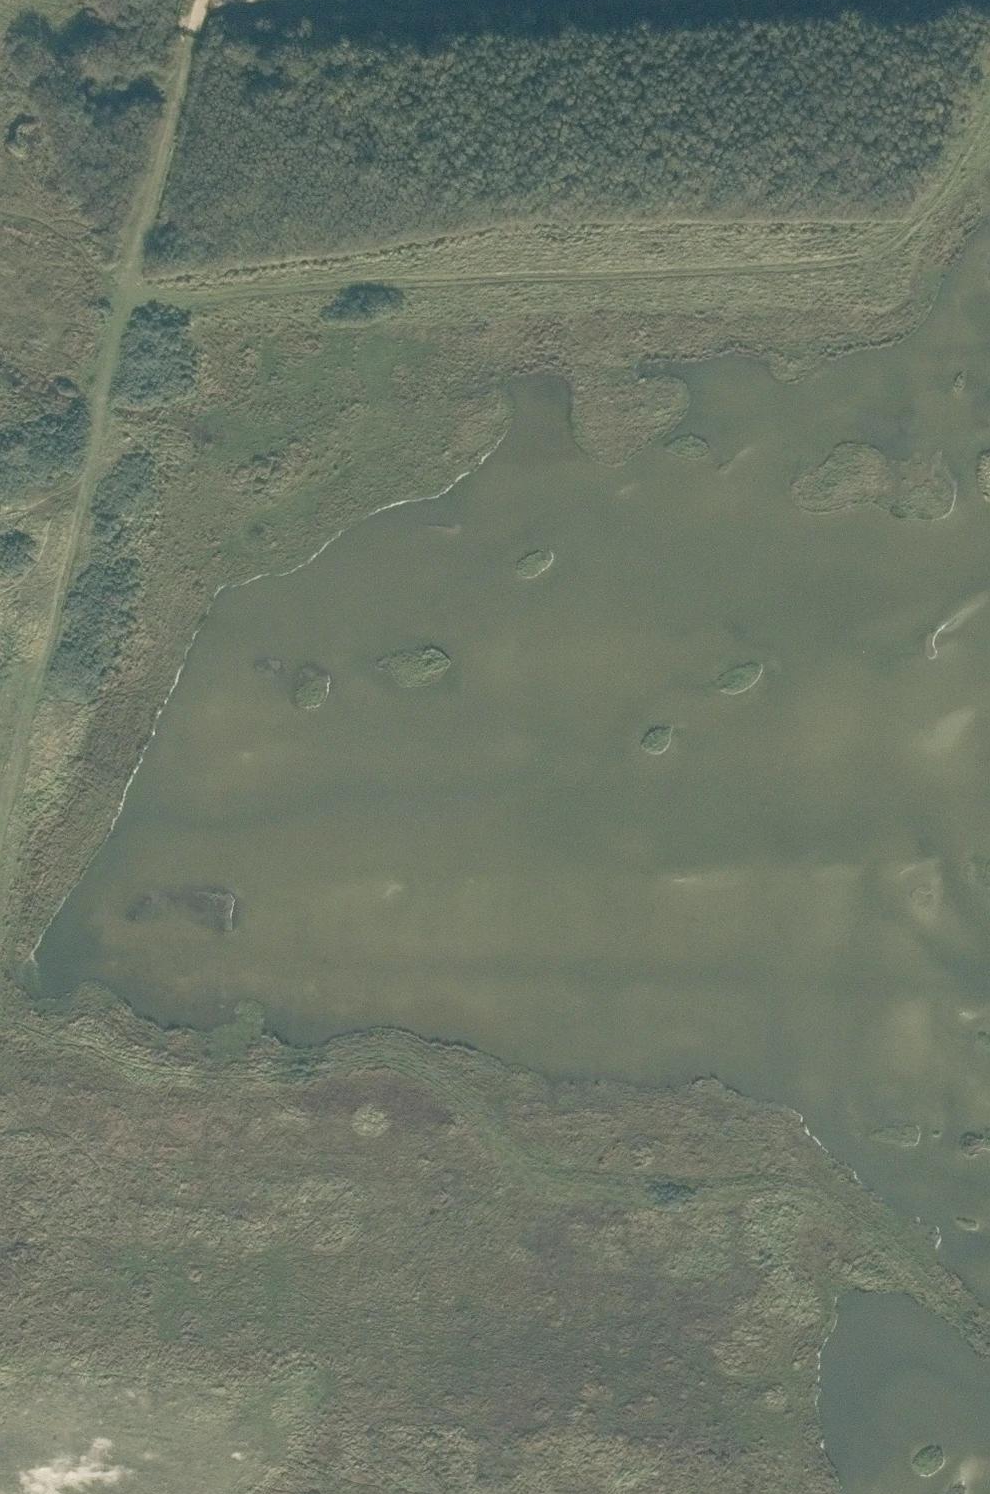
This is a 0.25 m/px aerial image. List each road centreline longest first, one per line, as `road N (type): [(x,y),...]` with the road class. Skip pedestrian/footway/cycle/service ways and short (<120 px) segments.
road 1 (track): [(0,857),(83,487)]
road 2 (track): [(203,0),(127,288)]
road 3 (track): [(127,288),(83,487)]

